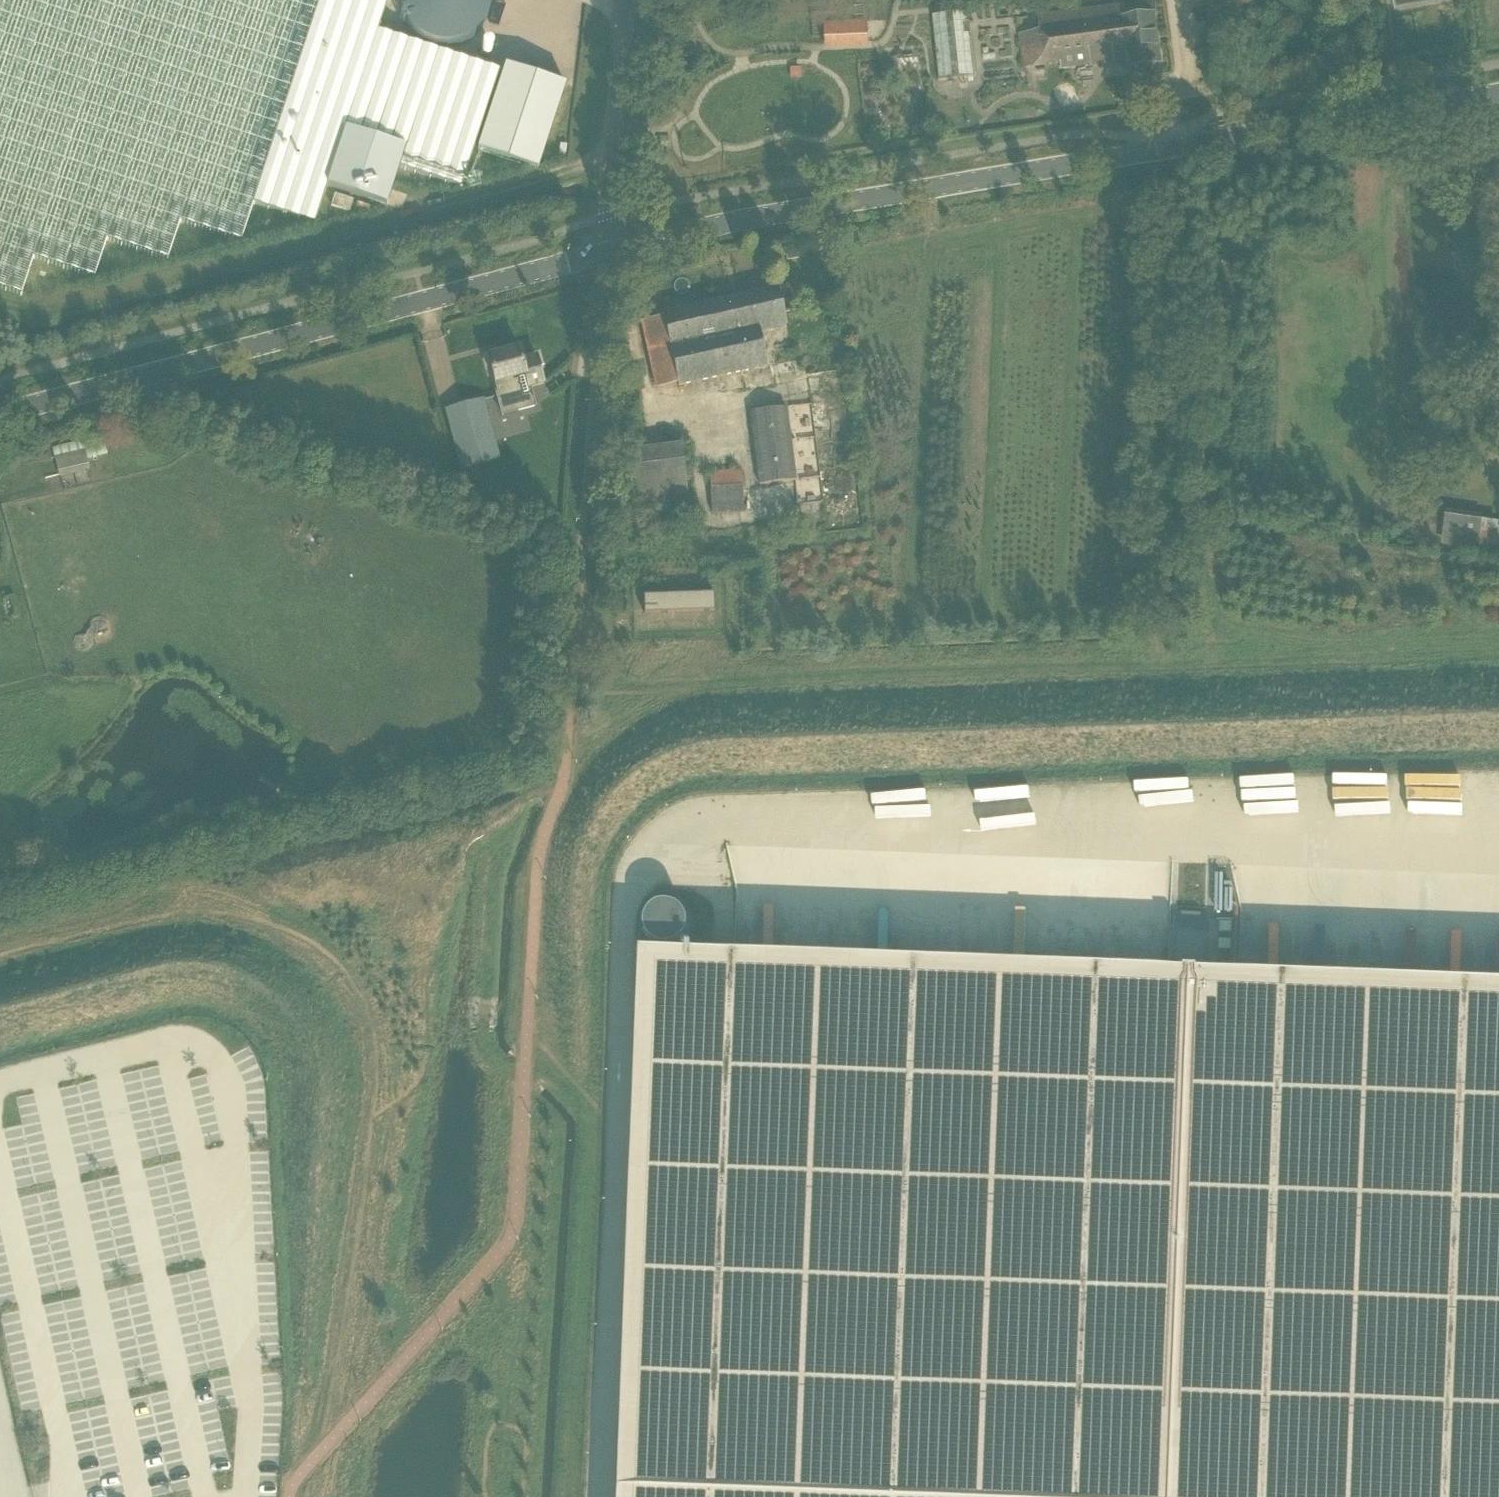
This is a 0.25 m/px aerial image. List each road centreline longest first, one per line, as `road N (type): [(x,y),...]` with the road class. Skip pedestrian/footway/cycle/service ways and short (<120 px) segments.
road 1 (tertiary): [(1498,95),(787,213),(606,255)]
road 2 (tertiary): [(0,416),(606,255)]
road 3 (unclassified): [(606,255),(636,0)]

